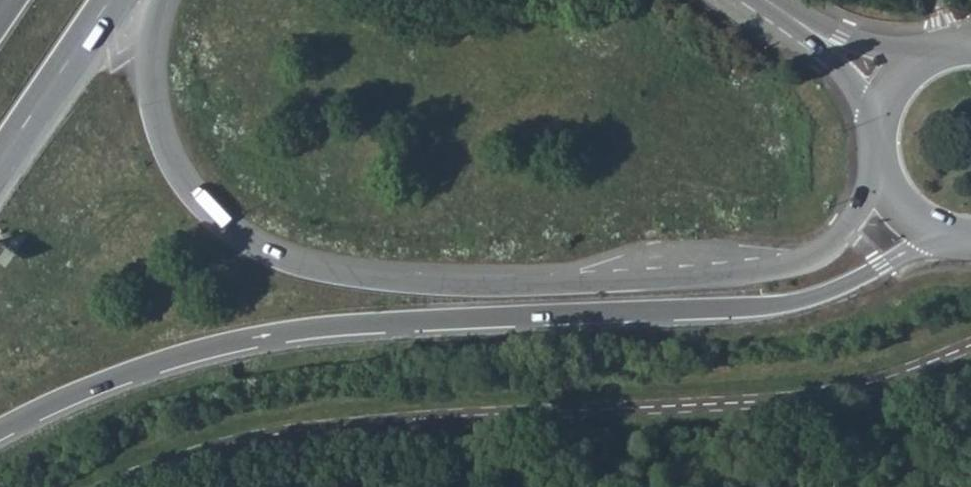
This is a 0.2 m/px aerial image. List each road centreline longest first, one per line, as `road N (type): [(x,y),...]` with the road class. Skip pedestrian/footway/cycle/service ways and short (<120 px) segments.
road 1 (trunk): [(0,433),(162,363),(254,343),(450,321),(808,301),(953,232)]
road 2 (trunk): [(887,169),(832,242),(765,269),(496,286),(326,272),(247,242),(197,199),(171,163),(149,68),(161,0)]
road 3 (trunk): [(0,163),(110,0)]

